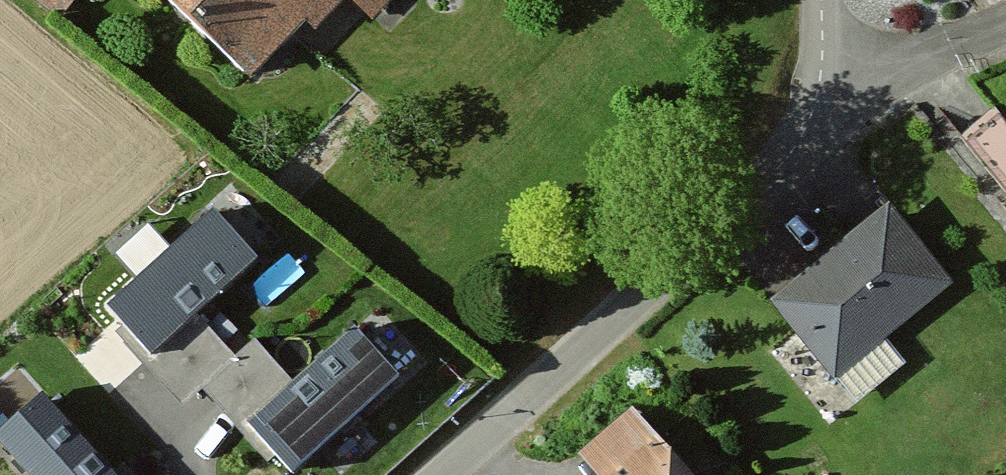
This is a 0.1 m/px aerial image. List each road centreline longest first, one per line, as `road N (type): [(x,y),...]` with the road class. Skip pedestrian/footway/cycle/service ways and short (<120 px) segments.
road 1 (residential): [(439,474),(802,144)]
road 2 (residential): [(1005,24),(871,89),(802,144)]
road 3 (residential): [(825,0),(820,82),(802,144)]

